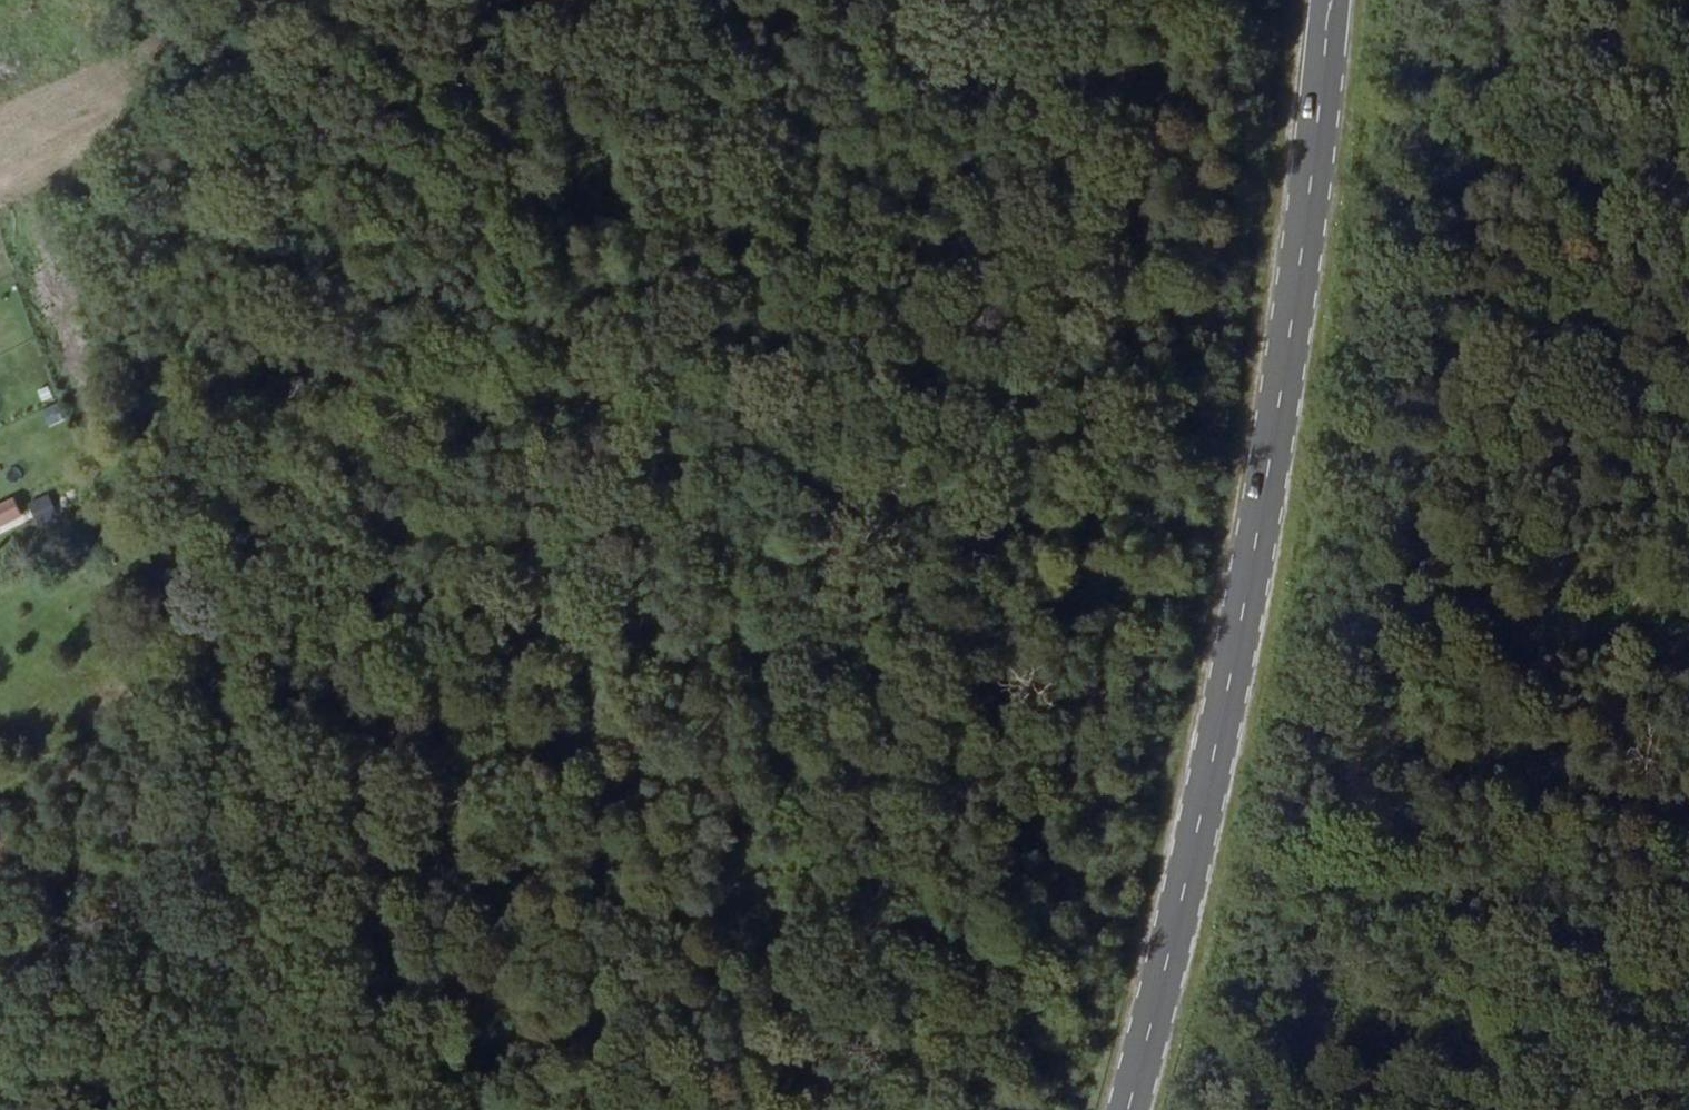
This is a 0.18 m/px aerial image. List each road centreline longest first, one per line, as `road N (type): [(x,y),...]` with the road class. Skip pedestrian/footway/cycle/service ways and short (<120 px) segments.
road 1 (primary): [(1332,0),(1316,170),(1256,541),(1176,933),(1127,1109)]
road 2 (track): [(0,1072),(227,1109)]

